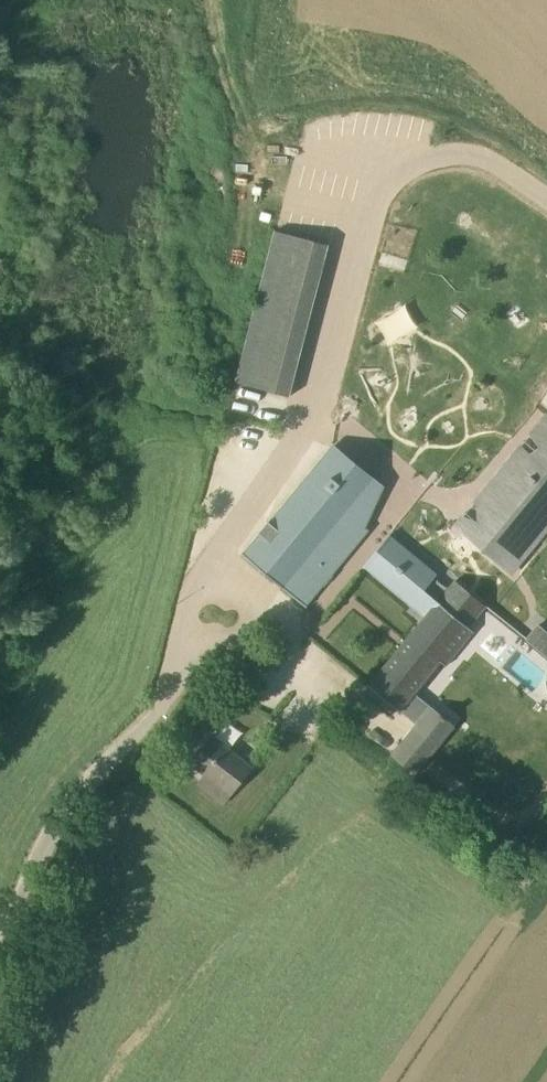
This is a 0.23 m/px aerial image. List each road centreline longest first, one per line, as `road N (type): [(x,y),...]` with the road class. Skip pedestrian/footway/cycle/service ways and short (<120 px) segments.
road 1 (track): [(162,705),(216,544),(315,414),(417,490),(467,495),(546,404)]
road 2 (unclassified): [(0,972),(49,839),(71,803),(162,705)]

